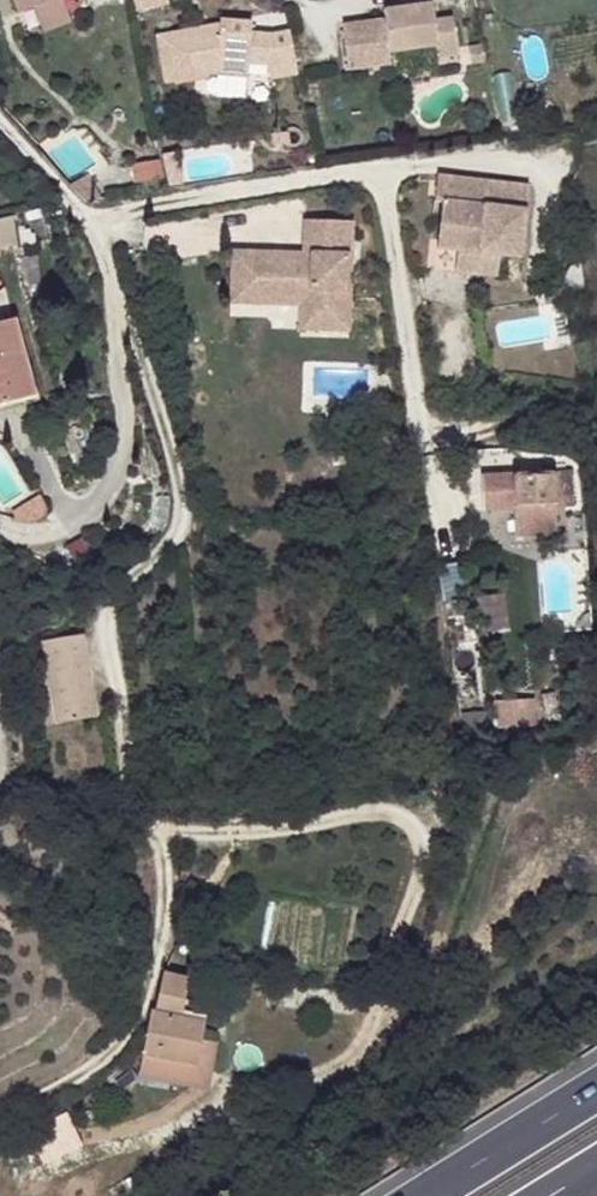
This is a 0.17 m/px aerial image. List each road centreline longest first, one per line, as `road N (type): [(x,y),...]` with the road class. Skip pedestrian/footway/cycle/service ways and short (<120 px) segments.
road 1 (motorway): [(596,1090),(426,1195)]
road 2 (residential): [(0,120),(90,227)]

